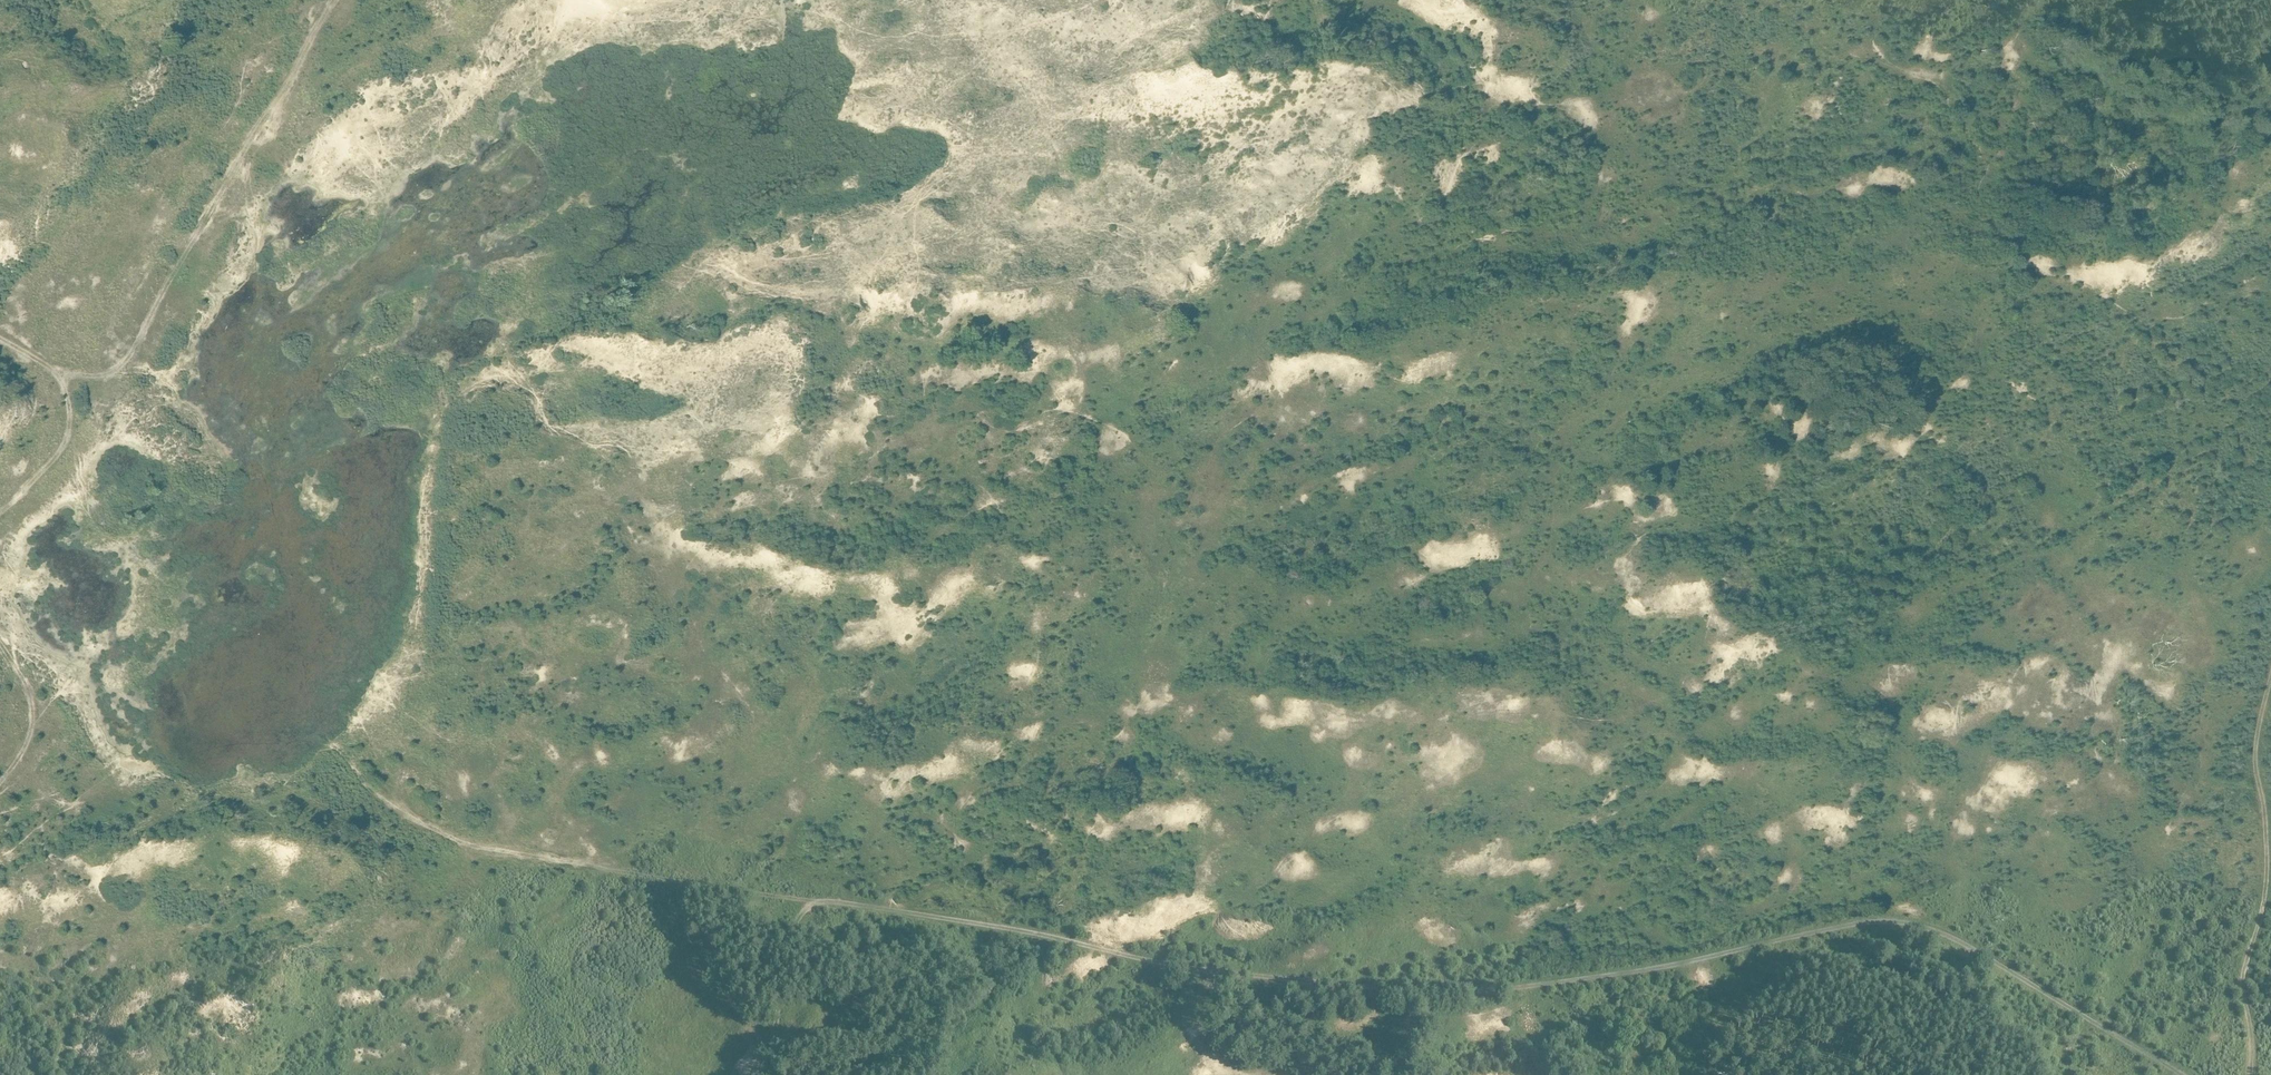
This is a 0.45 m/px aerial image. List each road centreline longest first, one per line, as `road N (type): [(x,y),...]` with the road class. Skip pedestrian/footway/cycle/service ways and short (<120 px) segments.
road 1 (track): [(762,1074),(803,911),(833,902),(1051,933),(1262,980),(1361,987),(1480,988),(1622,973),(1850,925),(1912,926),(1998,963),(2181,1074)]
road 2 (track): [(816,903),(488,849),(405,814),(332,743)]
road 3 (track): [(52,373),(98,376),(118,365),(332,0)]
road 4 (track): [(2248,1074),(2245,1002),(2270,861),(2254,758),(2270,681)]
road 5 (track): [(0,336),(47,366),(70,398),(70,433),(44,471),(0,511)]
road 6 (track): [(0,645),(36,706),(39,727),(0,785)]

